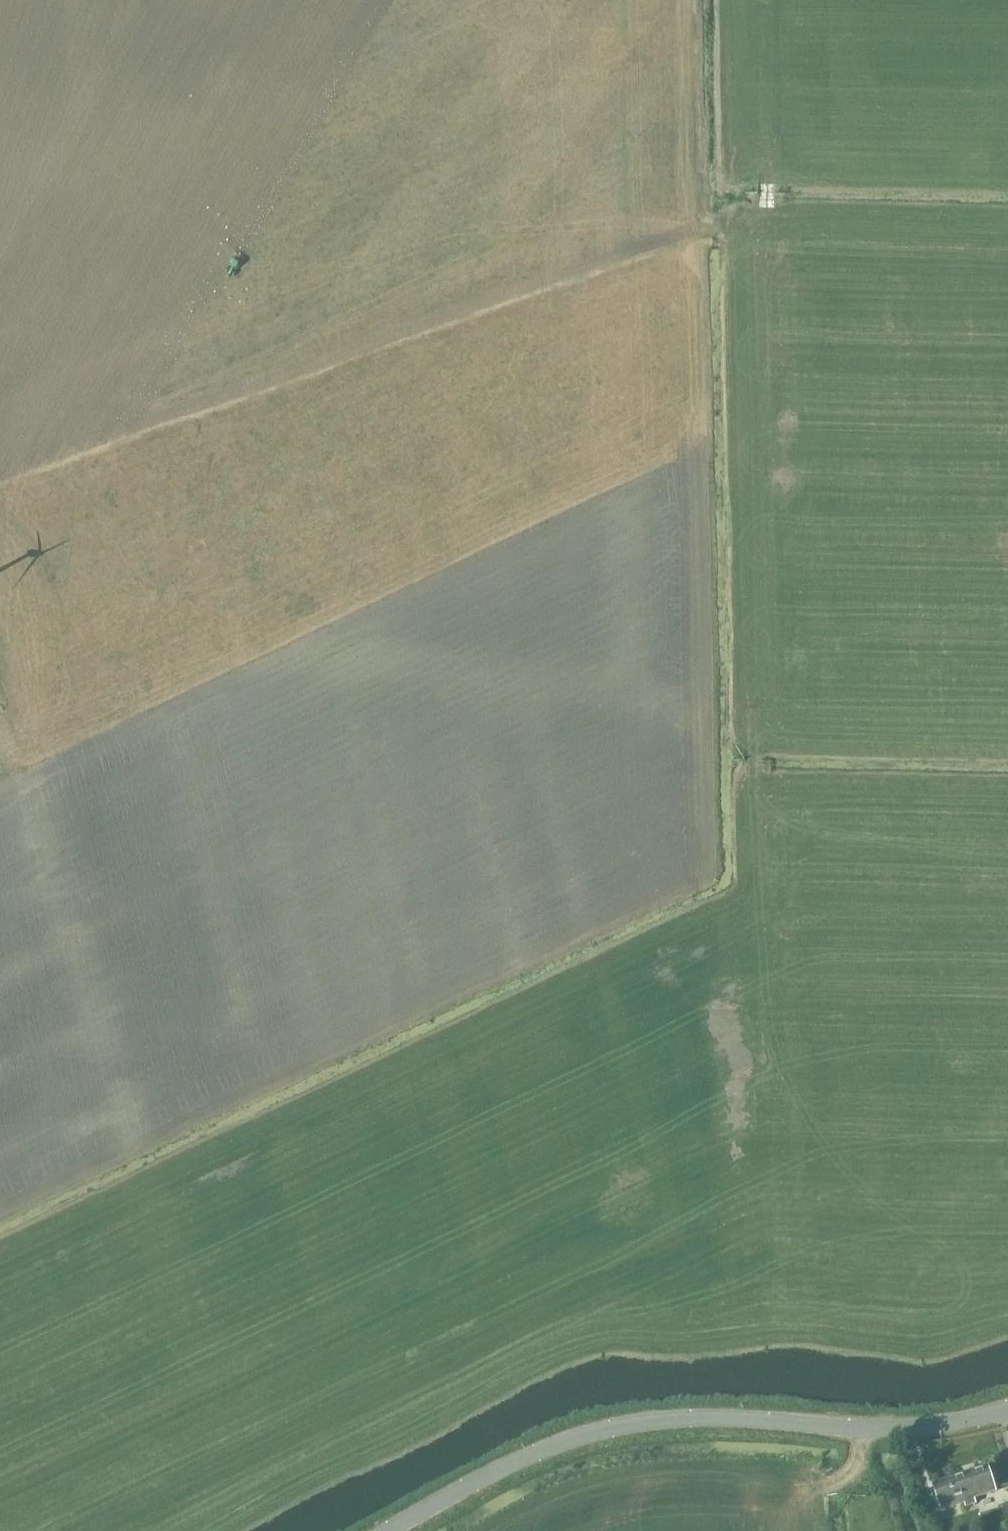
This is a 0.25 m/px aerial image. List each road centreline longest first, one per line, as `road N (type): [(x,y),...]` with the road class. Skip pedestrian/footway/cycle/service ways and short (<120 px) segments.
road 1 (unclassified): [(394,1530),(520,1461),(613,1429),(696,1419),(902,1428),(1007,1408)]

